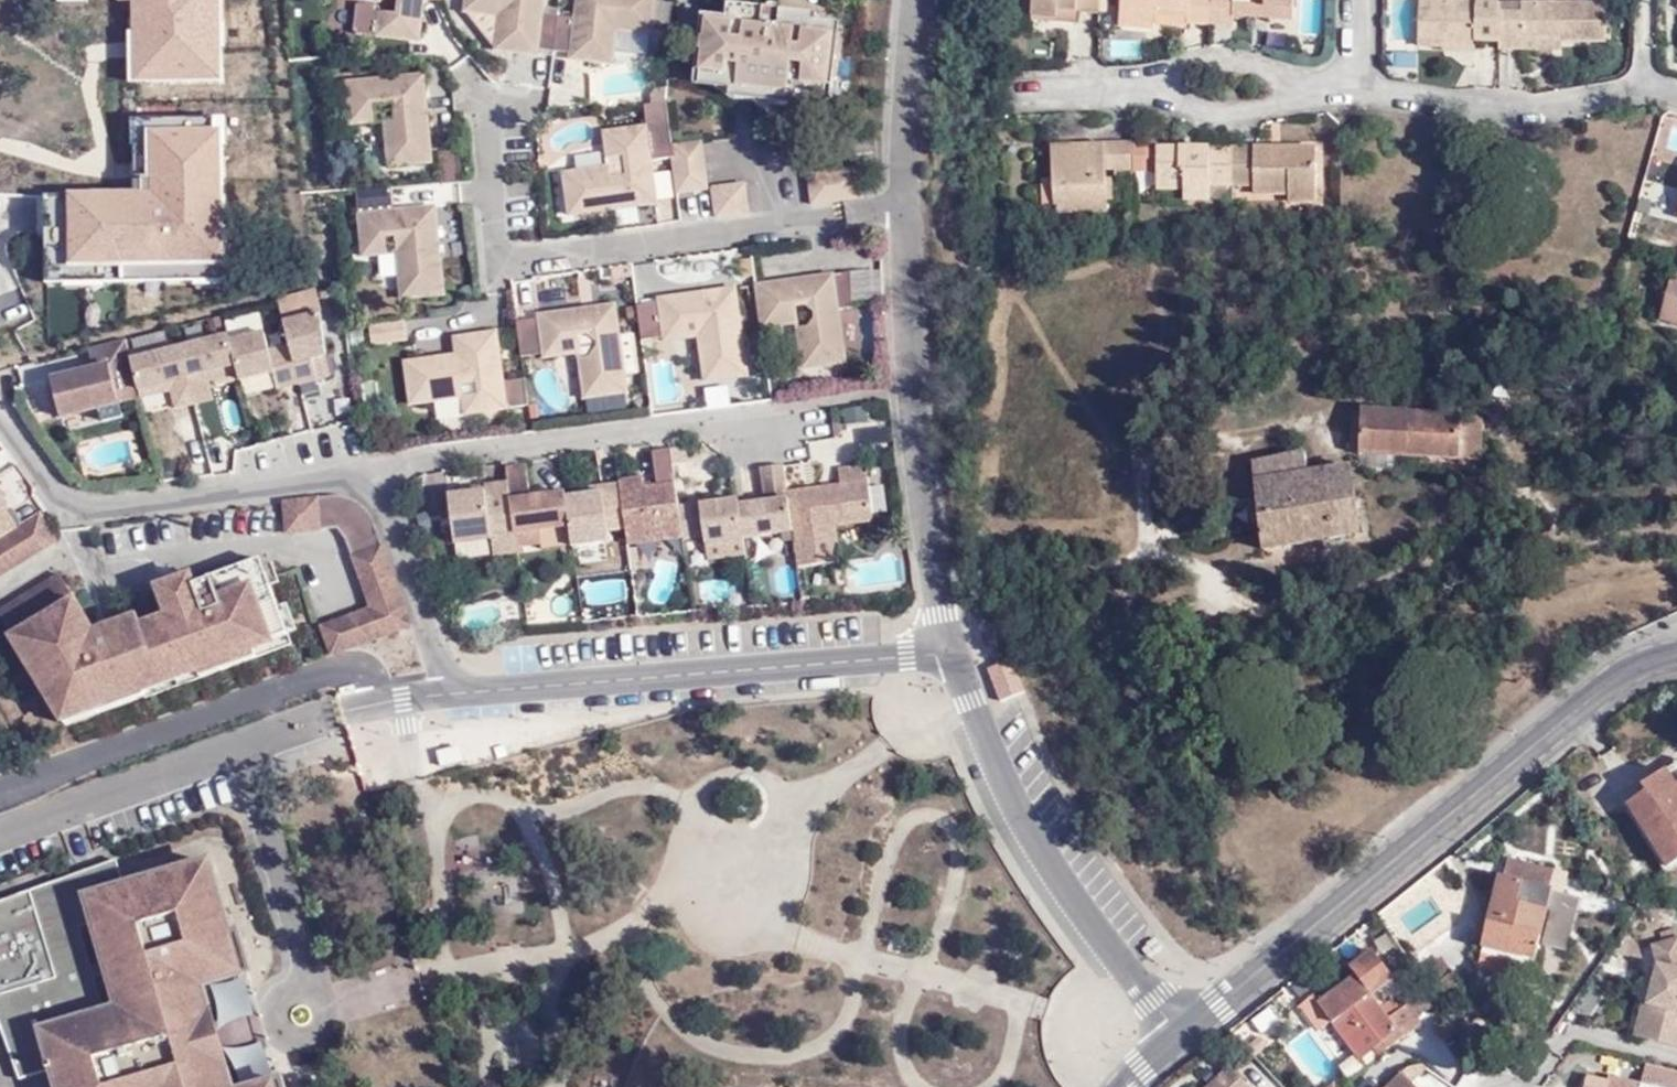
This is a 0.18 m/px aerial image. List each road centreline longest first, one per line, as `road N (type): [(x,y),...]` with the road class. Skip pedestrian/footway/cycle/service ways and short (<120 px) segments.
road 1 (residential): [(919,0),(906,111),(915,388),(953,651)]
road 2 (unclassified): [(1676,655),(1624,673),(1173,1036)]
road 3 (residential): [(953,651),(462,689)]
road 4 (residential): [(953,651),(1010,804),(1173,1036)]
road 5 (residential): [(0,404),(44,477),(86,504),(128,506),(379,470)]
road 6 (residential): [(379,470),(559,439),(775,422)]
road 7 (residential): [(1676,91),(1520,112),(1364,91)]
road 8 (residential): [(379,470),(462,689)]
road 9 (residential): [(1150,85),(1208,110),(1247,109),(1319,85)]
road 10 (residential): [(1319,85),(1234,63),(1191,65),(1150,85)]

